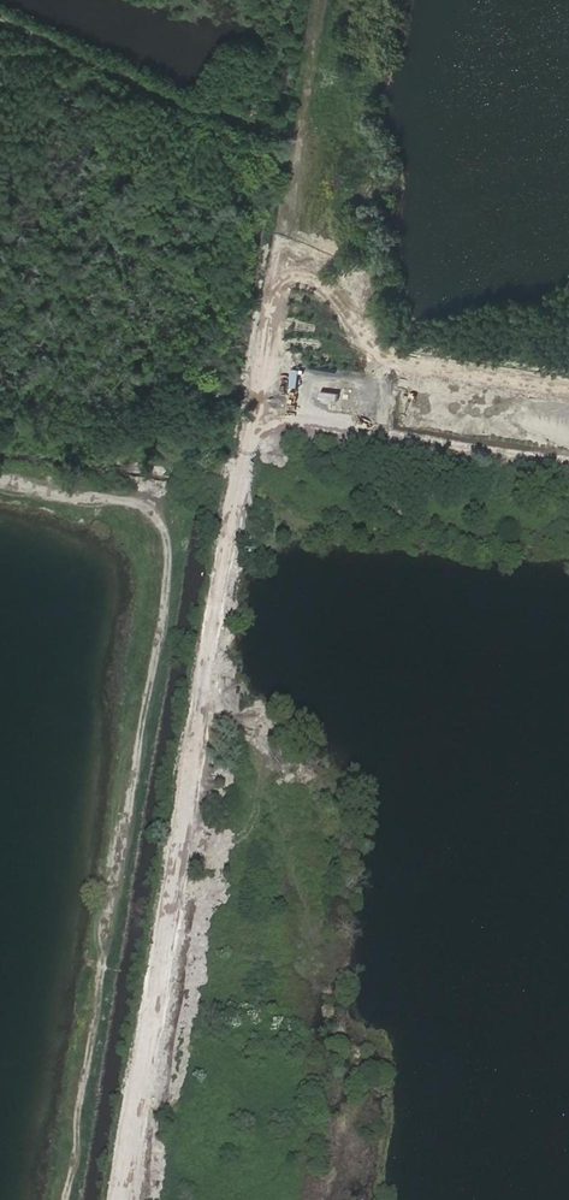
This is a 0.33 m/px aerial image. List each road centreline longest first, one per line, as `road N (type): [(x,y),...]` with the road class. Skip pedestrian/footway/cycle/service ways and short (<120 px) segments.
road 1 (track): [(334,0),(135,1199)]
road 2 (track): [(0,483),(136,505),(165,535),(161,634),(59,1199)]

